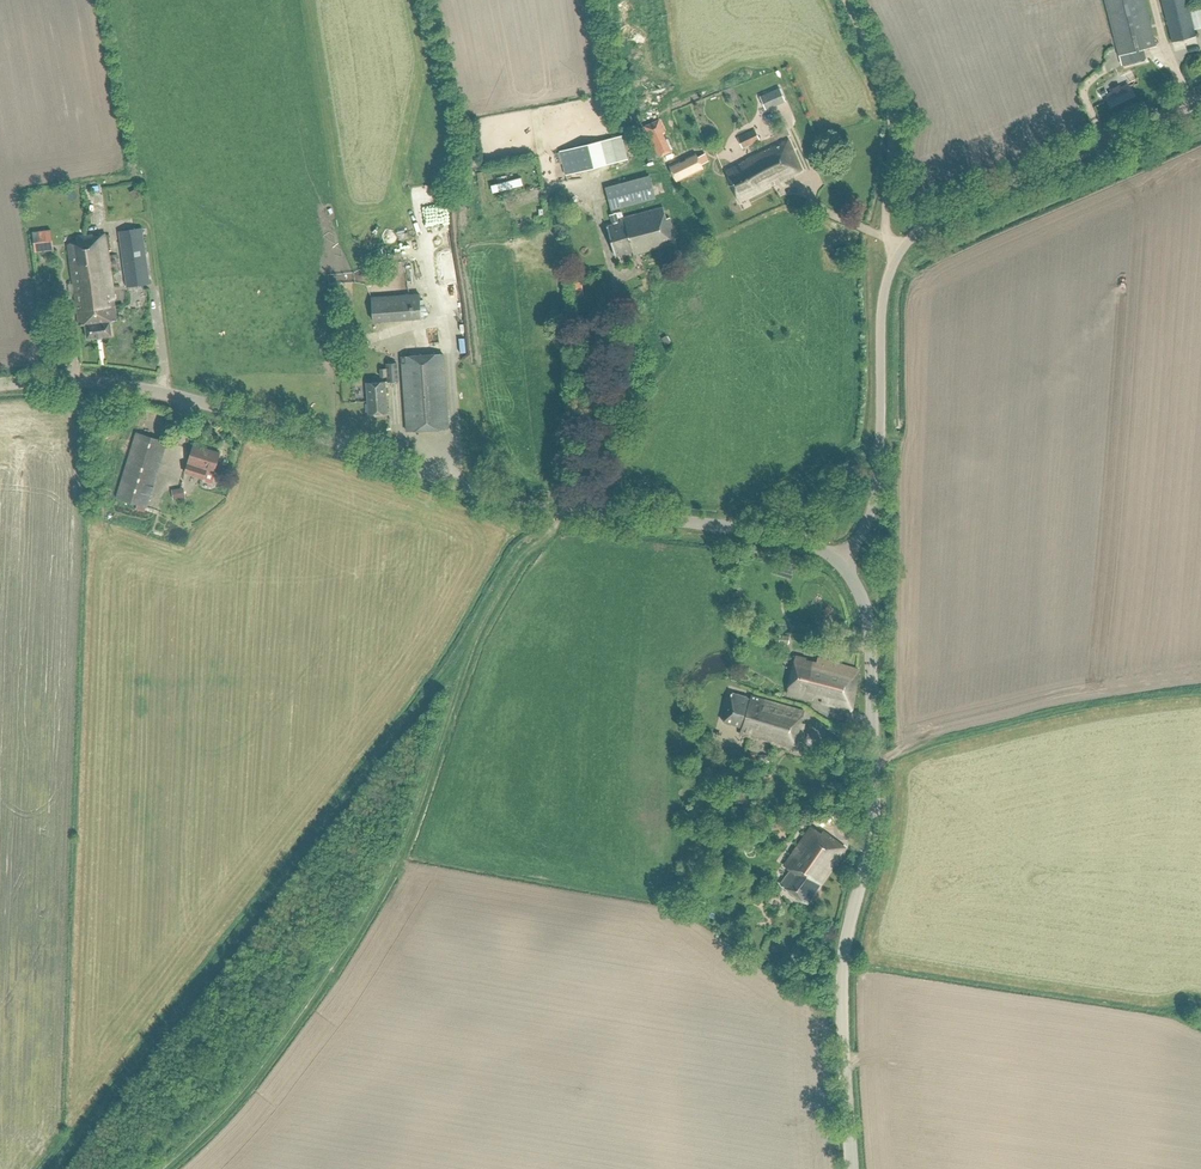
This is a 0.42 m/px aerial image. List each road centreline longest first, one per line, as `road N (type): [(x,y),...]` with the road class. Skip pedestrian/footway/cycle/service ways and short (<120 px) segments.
road 1 (tertiary): [(839,562),(785,534),(507,500),(153,390),(75,380),(0,383)]
road 2 (track): [(159,1168),(257,1070),(371,905),(413,819),(481,625),(520,555),(555,524),(557,507)]
road 3 (unclassified): [(839,562),(873,499),(881,310),(892,265),(909,238),(957,206),(1200,102)]
road 4 (tertiary): [(851,1168),(842,971),(871,840),(874,777),(870,635),(861,596),(839,562)]
road 5 (track): [(899,253),(886,227),(893,110),(846,0)]

